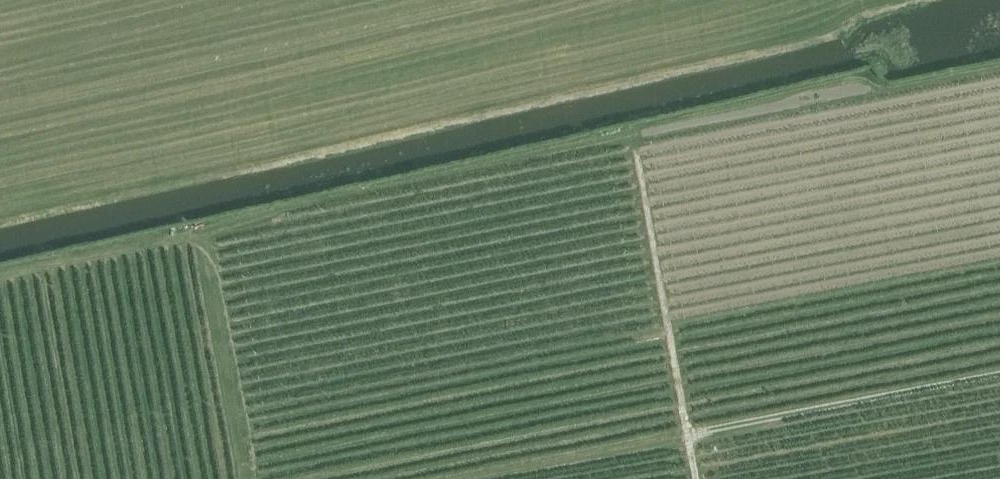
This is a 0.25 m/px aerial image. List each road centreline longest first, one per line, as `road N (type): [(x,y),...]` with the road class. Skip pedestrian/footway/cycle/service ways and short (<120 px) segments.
road 1 (track): [(999,376),(464,478)]
road 2 (track): [(637,157),(698,478)]
road 3 (track): [(202,240),(258,478)]

